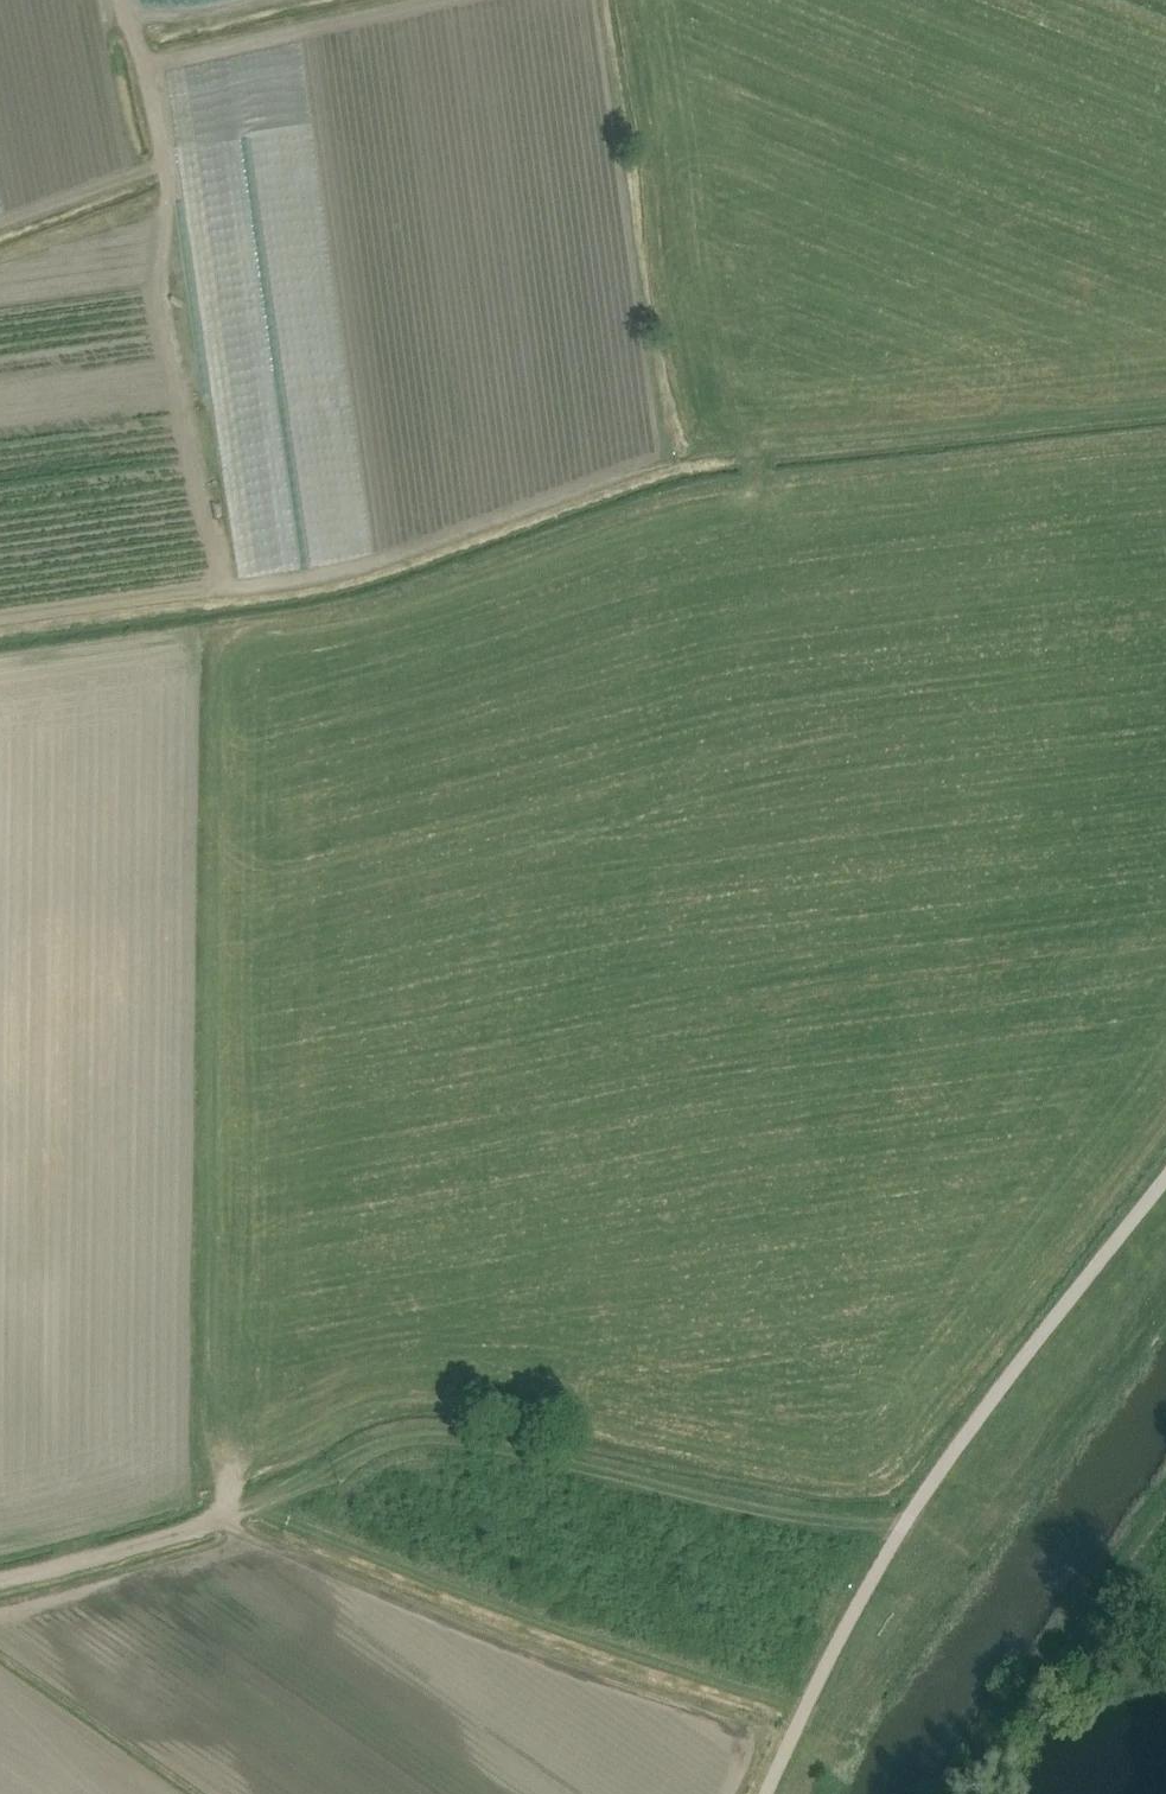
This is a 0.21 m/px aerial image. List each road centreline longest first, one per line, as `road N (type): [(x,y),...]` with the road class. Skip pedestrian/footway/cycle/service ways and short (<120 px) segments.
road 1 (track): [(241,1506),(405,1437),(601,1463),(888,1538)]
road 2 (unclassified): [(0,1588),(241,1506)]

